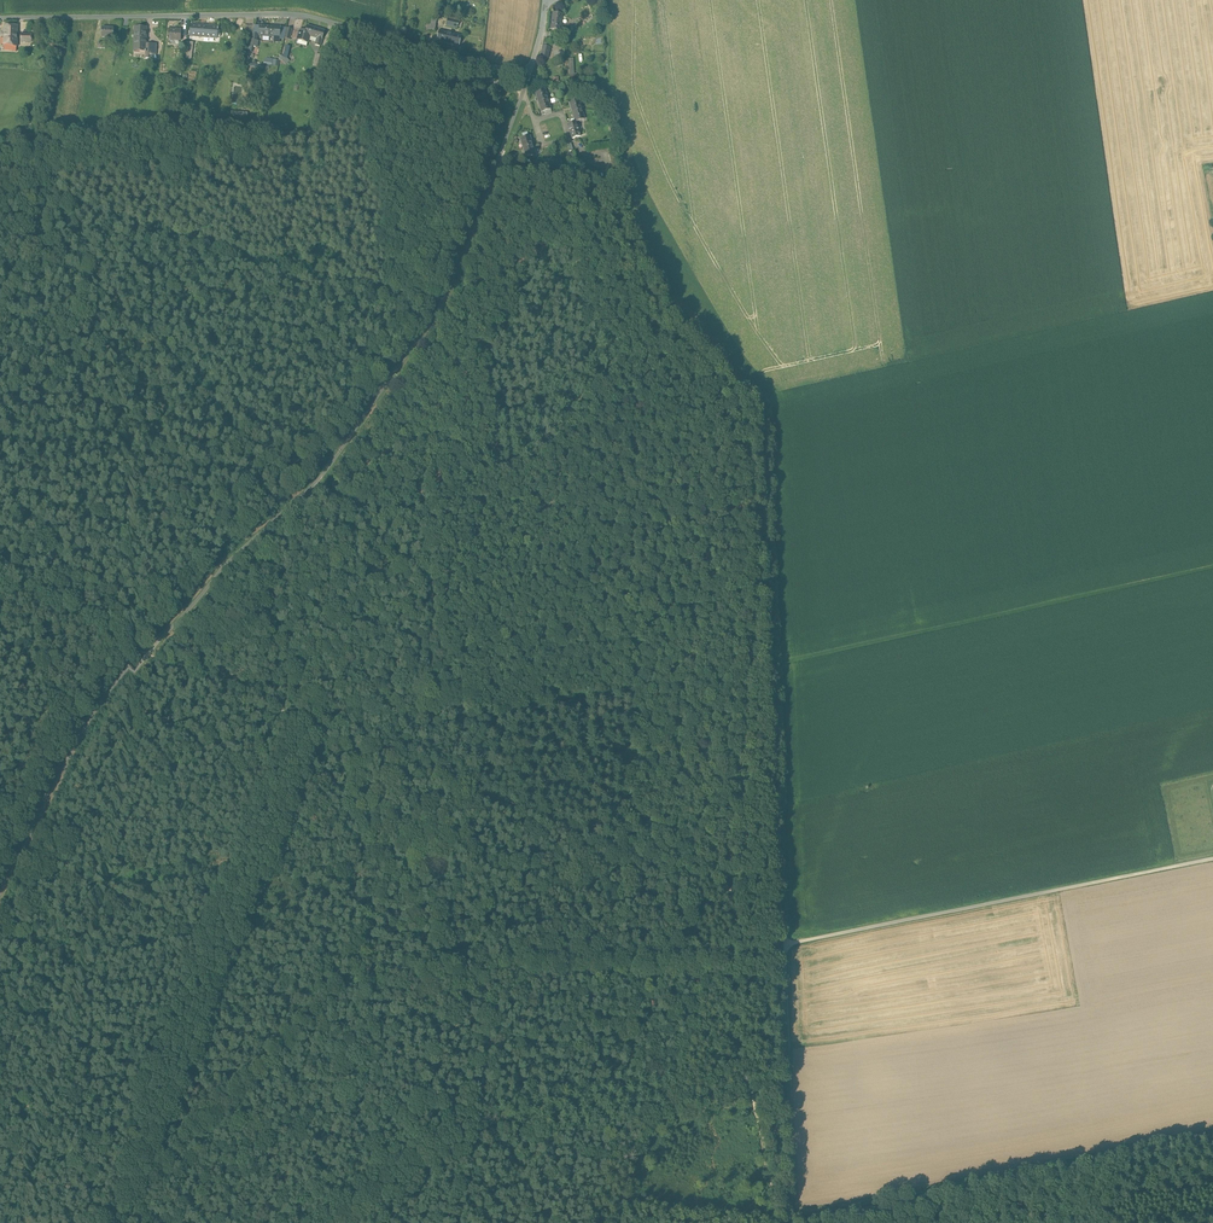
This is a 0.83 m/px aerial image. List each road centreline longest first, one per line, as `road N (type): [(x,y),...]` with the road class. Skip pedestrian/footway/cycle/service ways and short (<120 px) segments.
road 1 (unclassified): [(529,73),(438,307),(317,478),(232,556),(93,725),(0,901)]
road 2 (track): [(497,159),(589,180),(600,191),(661,310),(715,372),(740,422),(758,531),(739,884)]
road 3 (track): [(546,703),(644,450),(497,456),(489,350),(533,263),(606,201)]
road 4 (track): [(728,954),(458,959),(375,973),(317,1009),(216,1108),(166,1140)]
road 5 (track): [(0,166),(61,182),(328,131),(425,87),(462,83),(522,94)]
road 6 (residential): [(529,73),(282,12),(0,20)]
road 7 (track): [(491,342),(385,284),(53,202)]
road 8 (track): [(788,942),(1212,858)]
road 9 (track): [(322,736),(357,822),(369,944),(388,1021),(444,1140)]
road 10 (track): [(739,884),(353,739)]
road 11 (track): [(353,739),(752,660)]
road 12 (track): [(188,1089),(322,736)]
road 13 (track): [(298,717),(0,596)]
road 14 (track): [(1095,1222),(1047,1201),(941,1194),(780,1219)]
road 15 (track): [(724,963),(622,1222)]
road 16 (track): [(724,963),(780,1219)]
road 17 (track): [(788,942),(796,1198)]
road 18 (track): [(0,1008),(188,1089)]
road 19 (track): [(232,556),(270,621),(298,717)]
road 20 (track): [(130,1222),(188,1089)]

